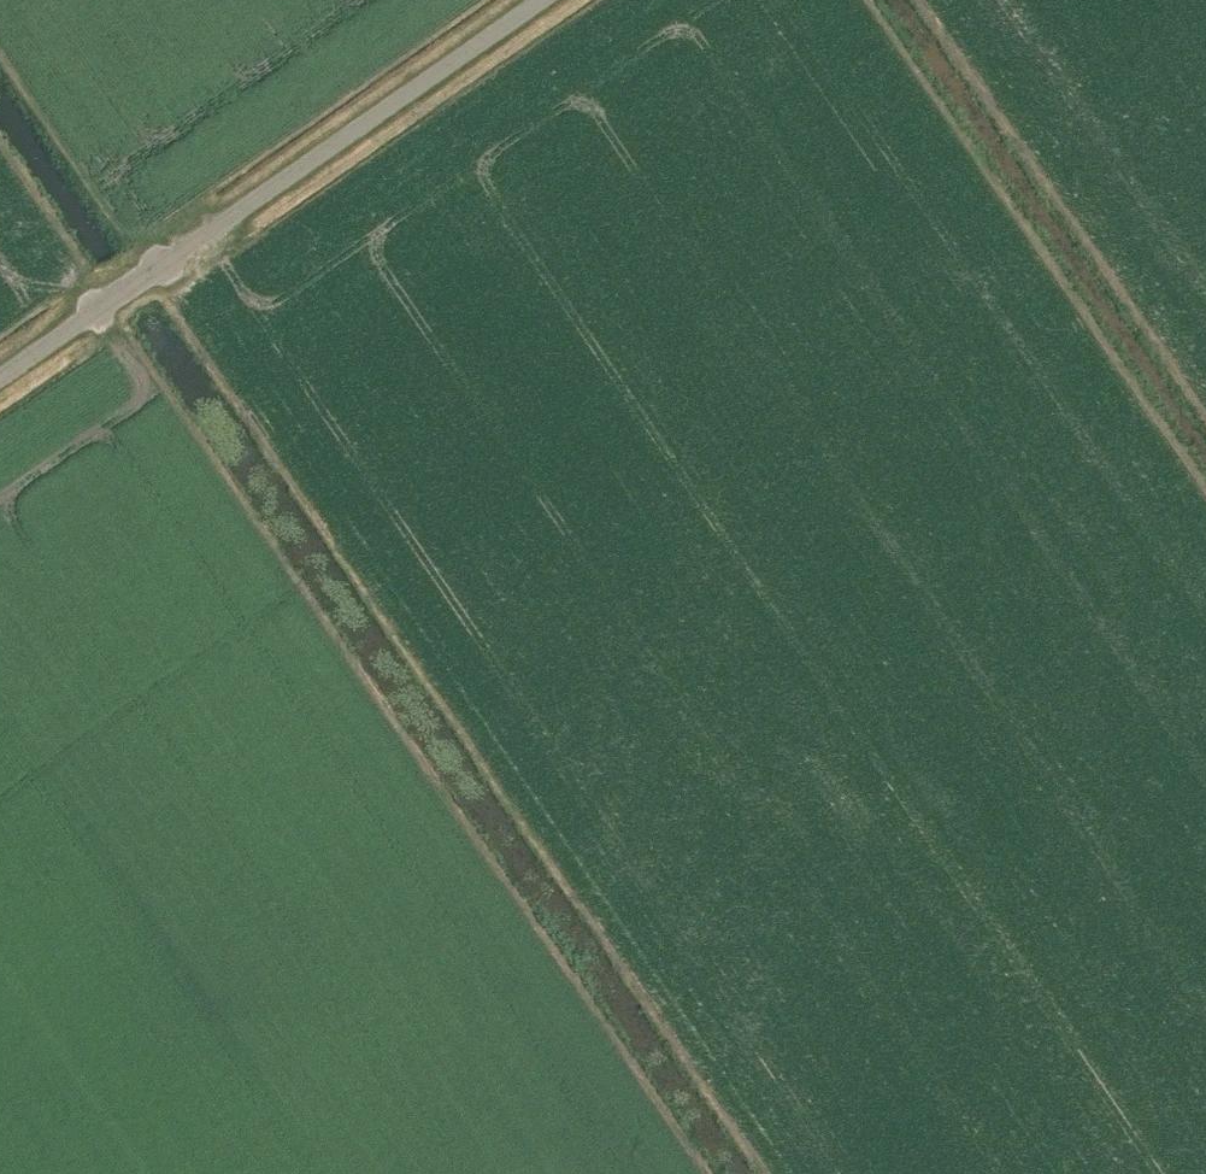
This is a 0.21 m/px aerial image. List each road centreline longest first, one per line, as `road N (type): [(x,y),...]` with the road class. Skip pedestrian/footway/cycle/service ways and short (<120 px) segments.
road 1 (unclassified): [(0,378),(542,0)]

